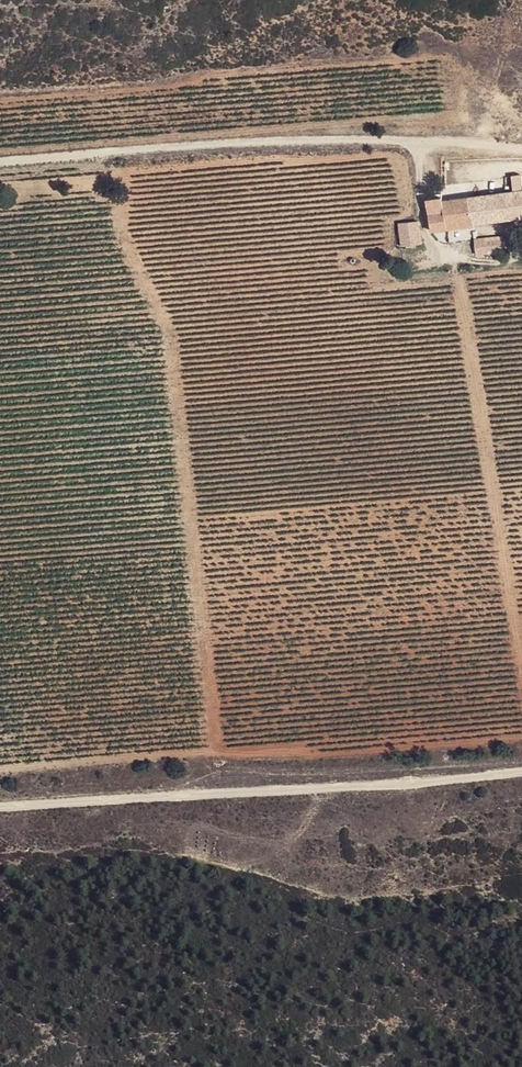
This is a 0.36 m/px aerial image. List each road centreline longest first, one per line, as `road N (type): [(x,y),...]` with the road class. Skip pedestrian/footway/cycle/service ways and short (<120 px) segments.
road 1 (track): [(416,139),(428,241),(458,276),(521,684)]
road 2 (track): [(0,160),(268,139),(464,139),(521,149)]
road 3 (track): [(521,774),(0,807)]

